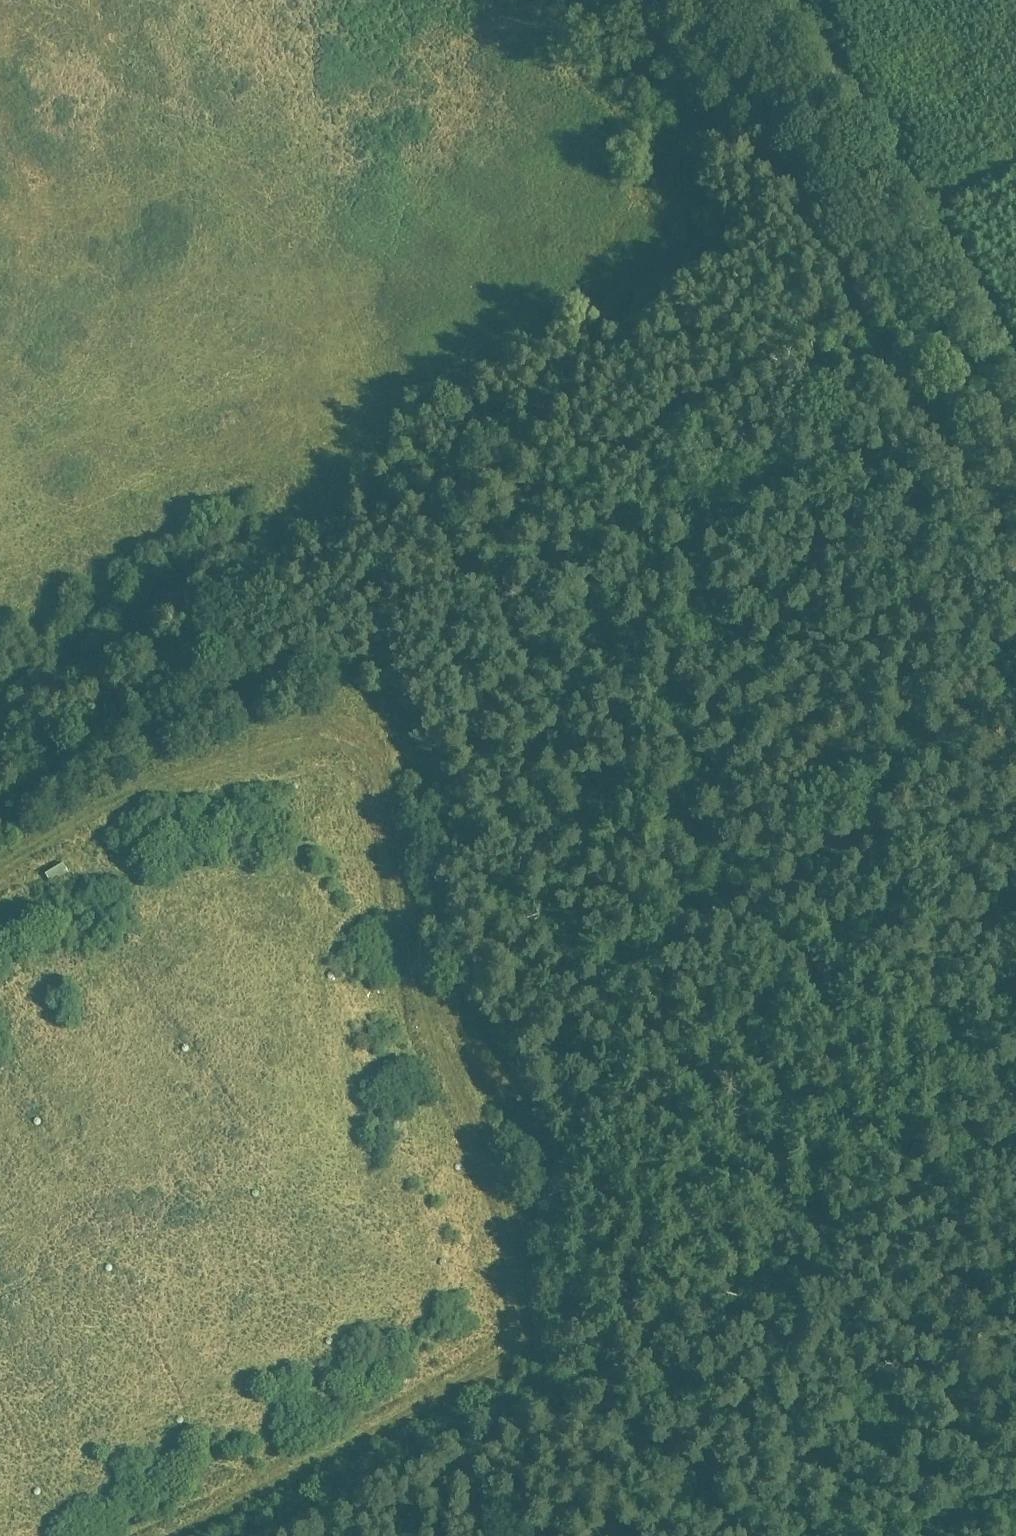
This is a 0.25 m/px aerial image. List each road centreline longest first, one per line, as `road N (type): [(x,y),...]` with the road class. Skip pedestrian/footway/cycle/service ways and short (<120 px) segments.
road 1 (track): [(1015,353),(793,0)]

